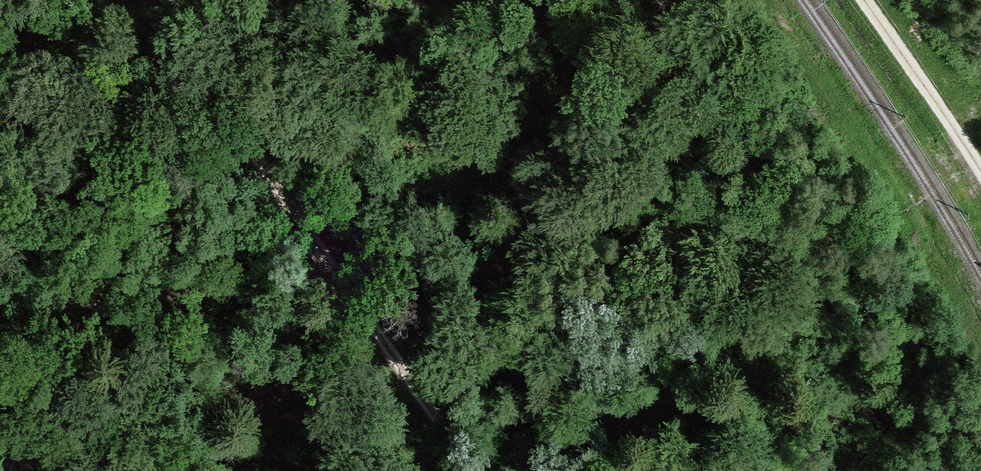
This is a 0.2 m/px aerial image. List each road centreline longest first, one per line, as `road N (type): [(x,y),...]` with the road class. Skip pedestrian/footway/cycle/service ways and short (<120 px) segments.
road 1 (track): [(344,282),(903,232),(752,0)]
road 2 (track): [(344,282),(0,315)]
road 3 (track): [(149,0),(344,282)]
road 4 (track): [(344,282),(473,470)]
road 5 (track): [(980,170),(863,0)]

